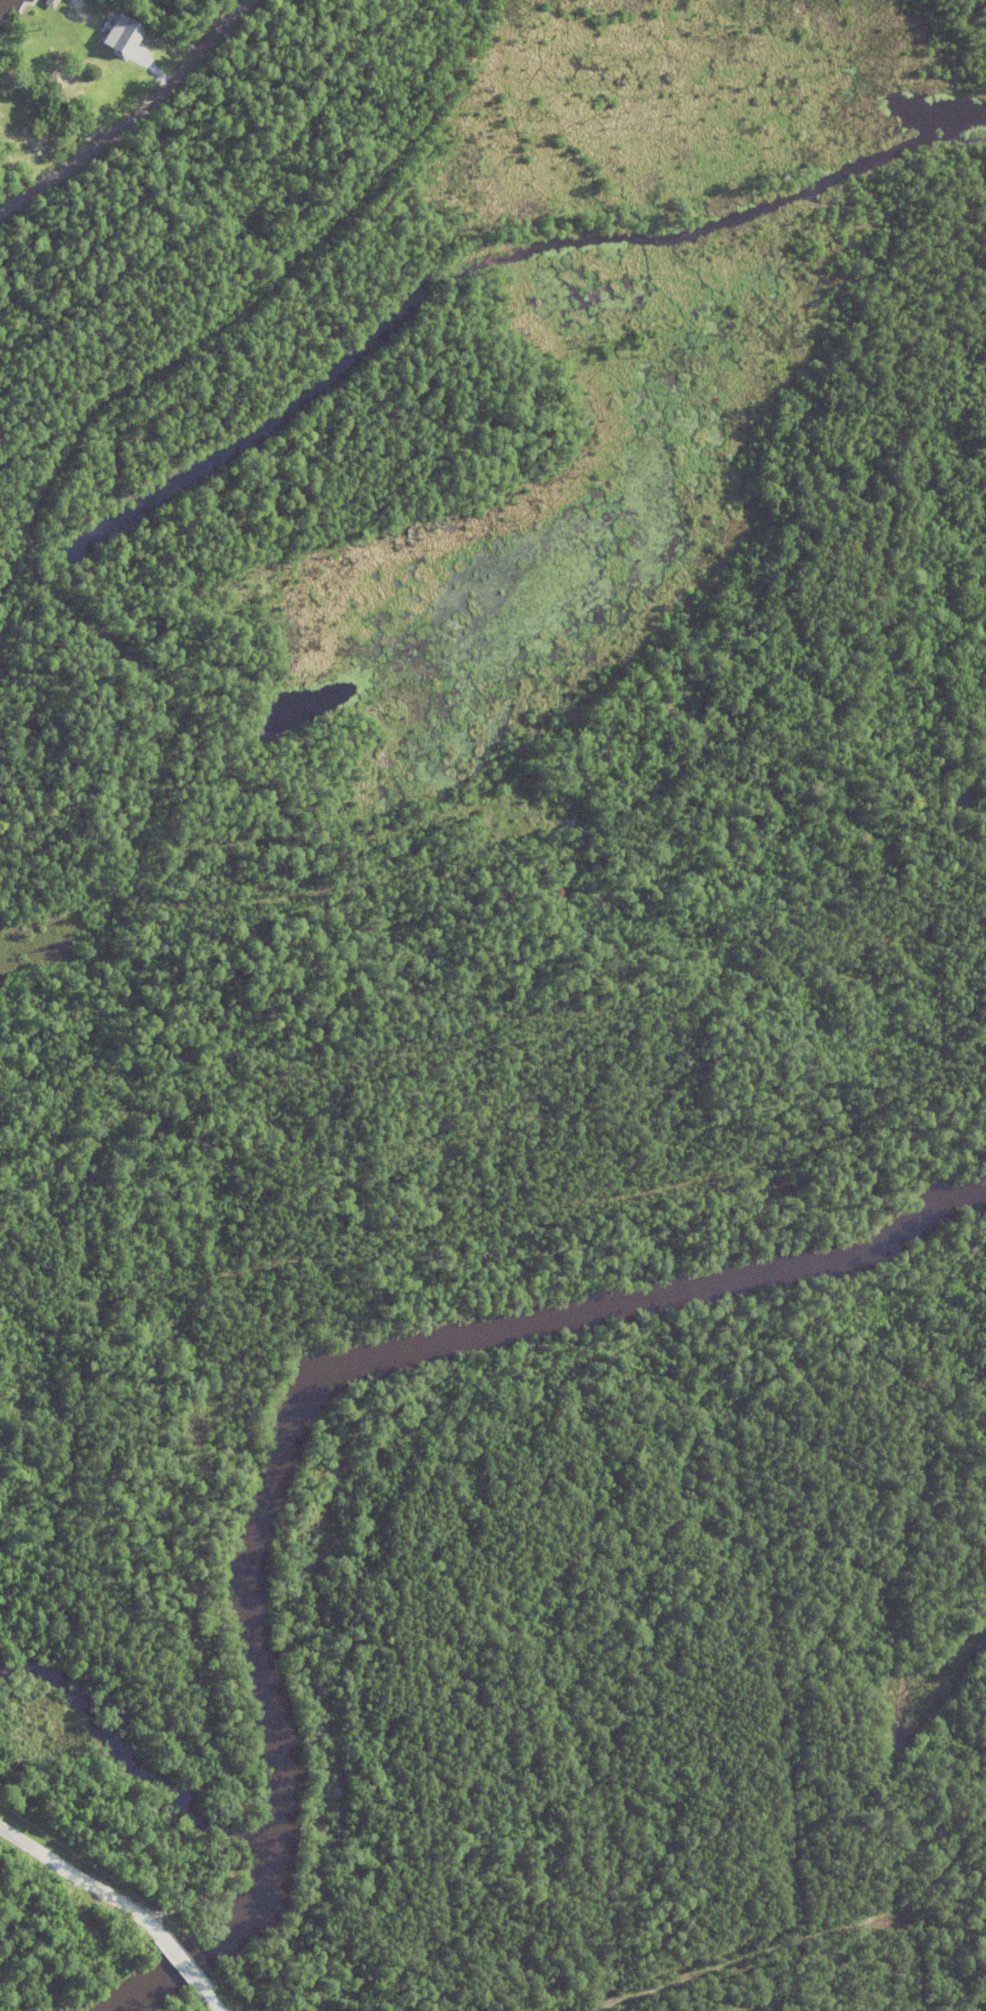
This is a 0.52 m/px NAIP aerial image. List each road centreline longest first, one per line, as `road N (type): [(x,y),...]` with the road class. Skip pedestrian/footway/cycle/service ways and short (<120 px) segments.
road 1 (track): [(189,1726),(95,1670),(76,1616),(67,1291),(89,1076),(199,591),(396,461),(511,357)]
road 2 (track): [(132,892),(218,913),(371,883),(652,820),(710,763),(864,737),(897,488),(958,323)]
road 3 (track): [(985,1354),(750,1415),(391,1484),(445,2010)]
road 4 (track): [(985,1084),(873,1109),(801,1156),(67,1291)]
road 5 (track): [(89,1076),(186,1104),(745,986),(816,921),(985,897)]
road 6 (track): [(0,466),(291,271),(484,52),(492,0)]
road 7 (track): [(750,1415),(801,1942)]
road 8 (track): [(484,52),(608,82),(985,95)]
road 9 (track): [(985,327),(694,282),(763,446)]
road 10 (track): [(586,2010),(919,1906)]
road 11 (residential): [(0,215),(153,108),(255,0)]
road 12 (track): [(627,1998),(595,1686)]
road 13 (track): [(0,663),(56,435)]
road 14 (track): [(179,685),(21,584),(0,547)]
road 15 (residential): [(171,1945),(129,1907),(0,1826)]
road 16 (track): [(693,573),(730,759)]
road 17 (track): [(928,1374),(954,1521)]
road 18 (track): [(534,698),(555,842)]

